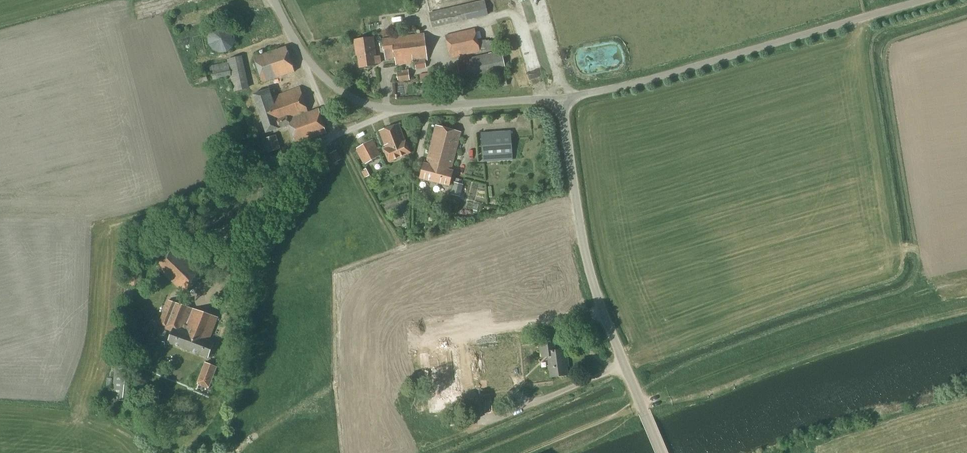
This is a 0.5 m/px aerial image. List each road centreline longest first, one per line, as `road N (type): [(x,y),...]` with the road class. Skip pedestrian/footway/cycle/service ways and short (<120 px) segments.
road 1 (track): [(528,452),(641,406),(699,396),(885,329),(966,311)]
road 2 (unclassified): [(563,97),(927,0)]
road 3 (unclassified): [(661,452),(596,298),(563,97)]
road 4 (unclassified): [(563,97),(395,109)]
road 5 (unclassified): [(300,51),(335,135),(395,109)]

